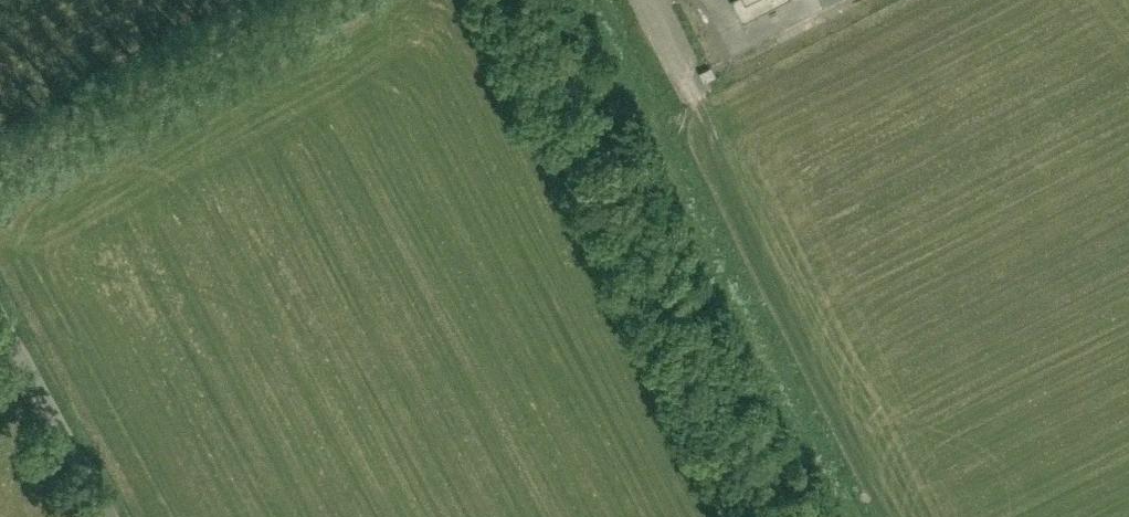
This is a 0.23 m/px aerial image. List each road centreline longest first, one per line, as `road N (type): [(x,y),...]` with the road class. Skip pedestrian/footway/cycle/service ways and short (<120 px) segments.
road 1 (unclassified): [(115,516),(0,310)]

